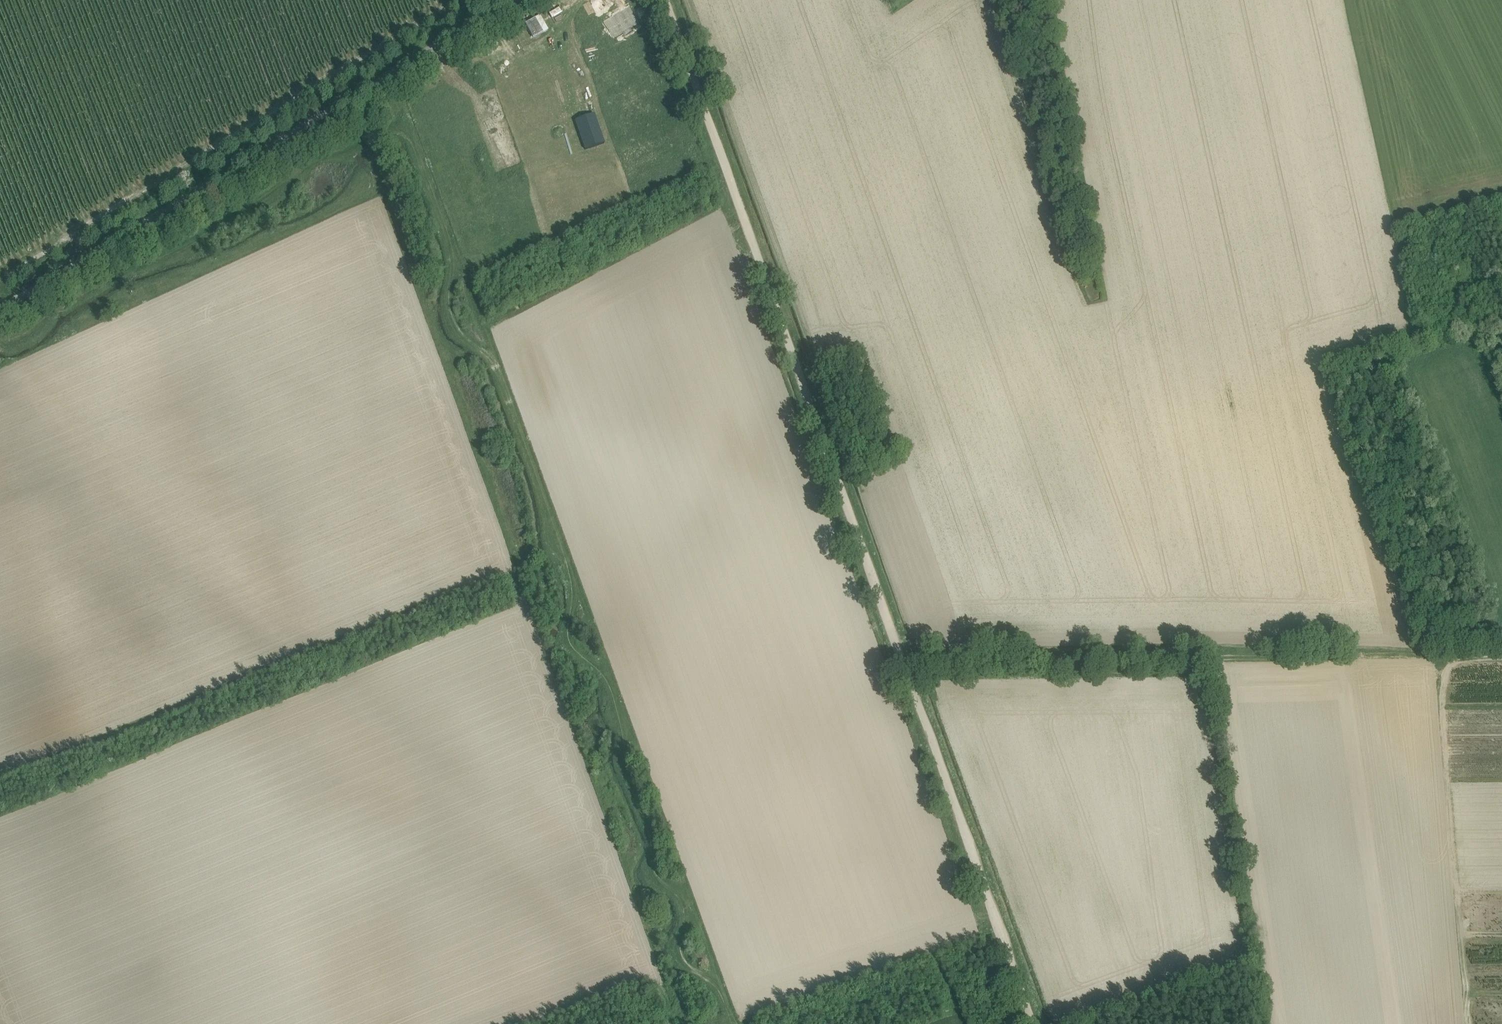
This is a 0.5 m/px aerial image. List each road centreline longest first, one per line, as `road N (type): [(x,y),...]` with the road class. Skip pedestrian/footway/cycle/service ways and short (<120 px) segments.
road 1 (track): [(668,0),(1037,1023)]
road 2 (unclassified): [(0,308),(509,0)]
road 3 (track): [(720,1023),(1004,932)]

